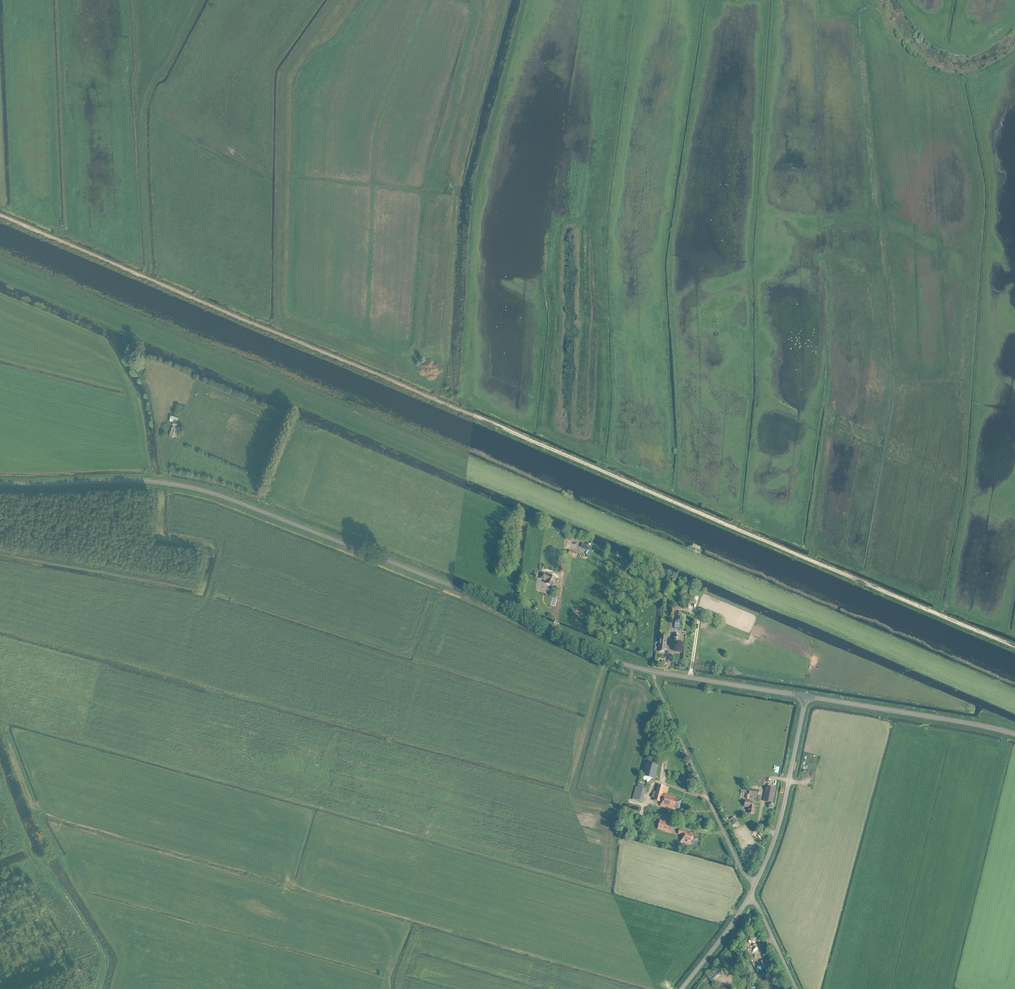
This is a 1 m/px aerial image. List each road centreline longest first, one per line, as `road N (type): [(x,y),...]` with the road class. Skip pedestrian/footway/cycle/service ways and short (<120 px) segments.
road 1 (track): [(0,216),(1014,646)]
road 2 (unclassified): [(807,697),(610,662),(483,599),(216,493),(165,482),(0,484)]
road 3 (track): [(752,895),(652,673)]
road 4 (unclassified): [(1014,735),(807,697)]
road 5 (unclassified): [(752,895),(807,697)]

